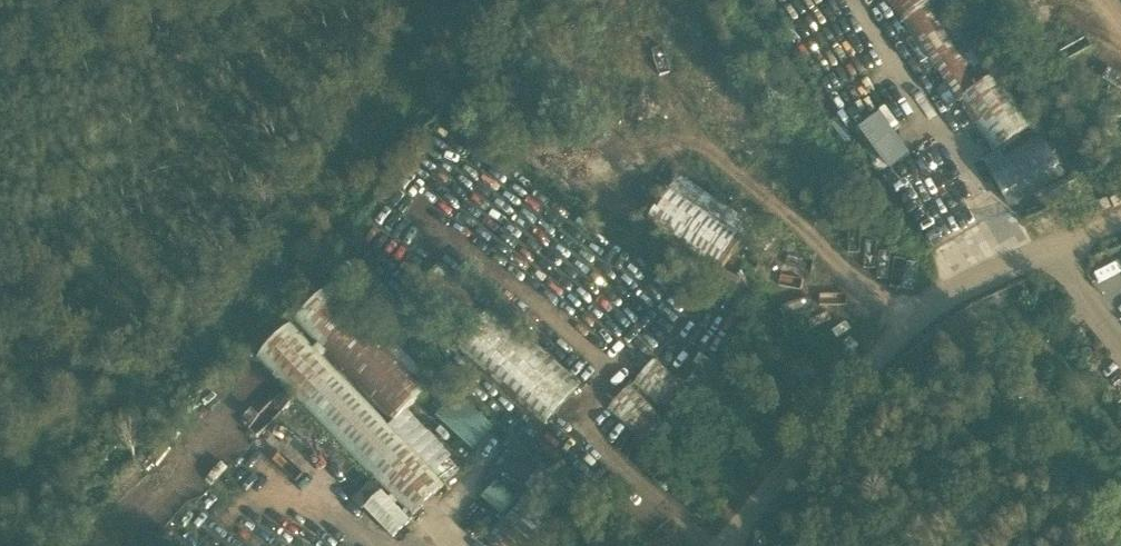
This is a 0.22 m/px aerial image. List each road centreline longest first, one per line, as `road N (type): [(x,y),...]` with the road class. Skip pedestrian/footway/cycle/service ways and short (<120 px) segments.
road 1 (unclassified): [(725,545),(910,325),(958,290),(1120,221)]

